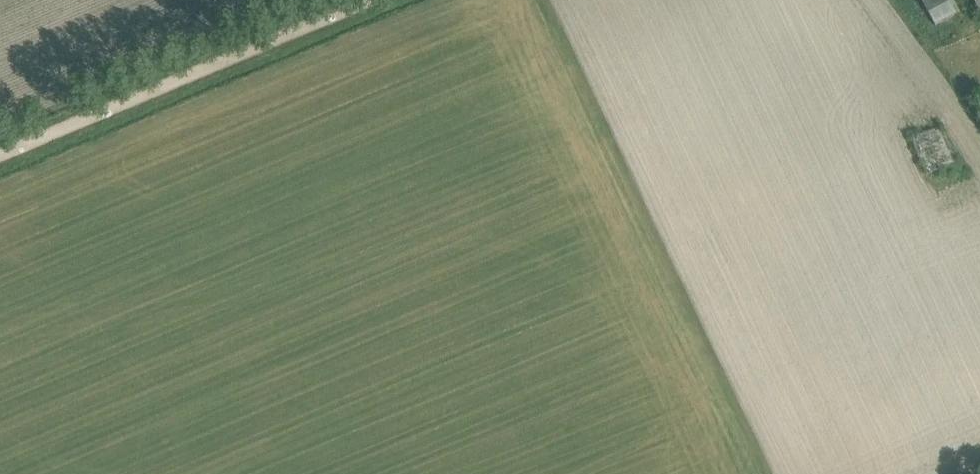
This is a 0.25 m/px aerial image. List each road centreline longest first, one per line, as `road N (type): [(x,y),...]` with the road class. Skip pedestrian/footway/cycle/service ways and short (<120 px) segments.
road 1 (track): [(0,155),(368,0)]

